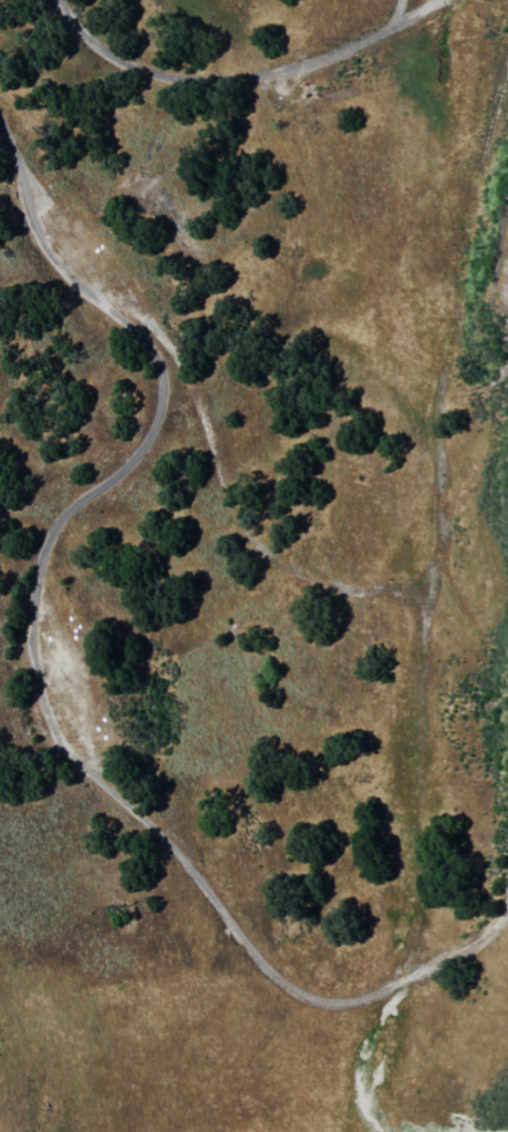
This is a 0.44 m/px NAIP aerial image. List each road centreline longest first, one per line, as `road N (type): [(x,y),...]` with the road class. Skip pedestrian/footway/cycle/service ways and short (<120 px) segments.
road 1 (track): [(507,902),(467,946),(407,979),(359,999),(317,1001),(265,964),(169,844),(68,752),(34,688),(30,608),(39,567),(62,514),(137,457),(160,403),(159,375),(149,347),(45,244),(0,126)]
road 2 (track): [(56,0),(113,55),(153,73),(205,79),(331,54),(395,25),(399,0)]

